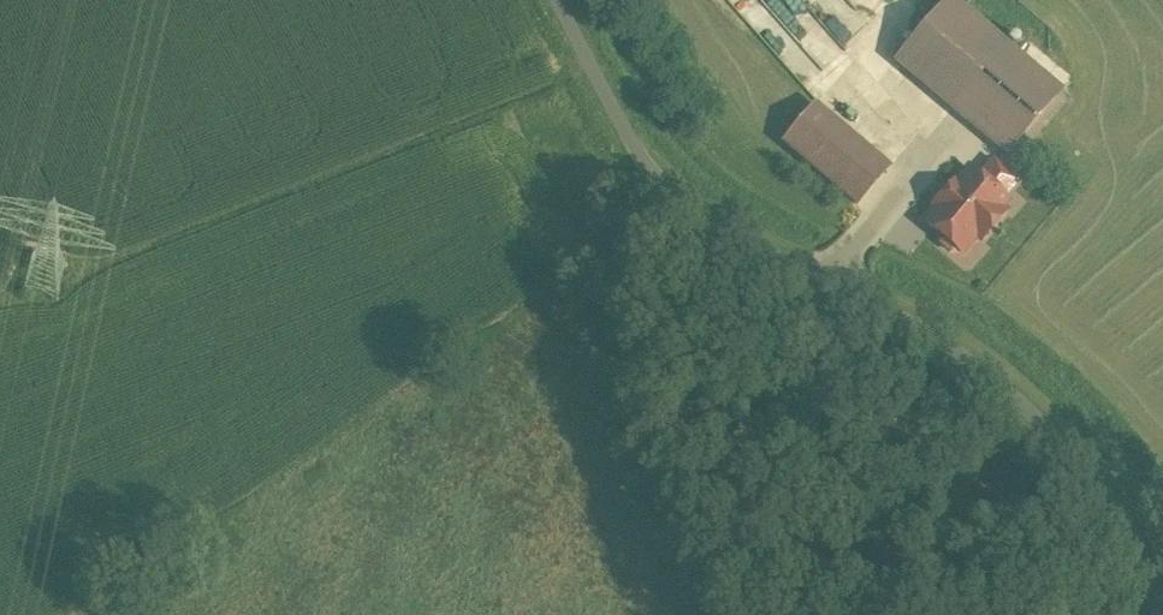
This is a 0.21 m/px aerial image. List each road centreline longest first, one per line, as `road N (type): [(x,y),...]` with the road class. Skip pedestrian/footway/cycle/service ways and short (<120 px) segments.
road 1 (unclassified): [(562,0),(648,156),(687,194),(948,329),(1035,395),(1096,466),(1145,551),(1162,610)]

